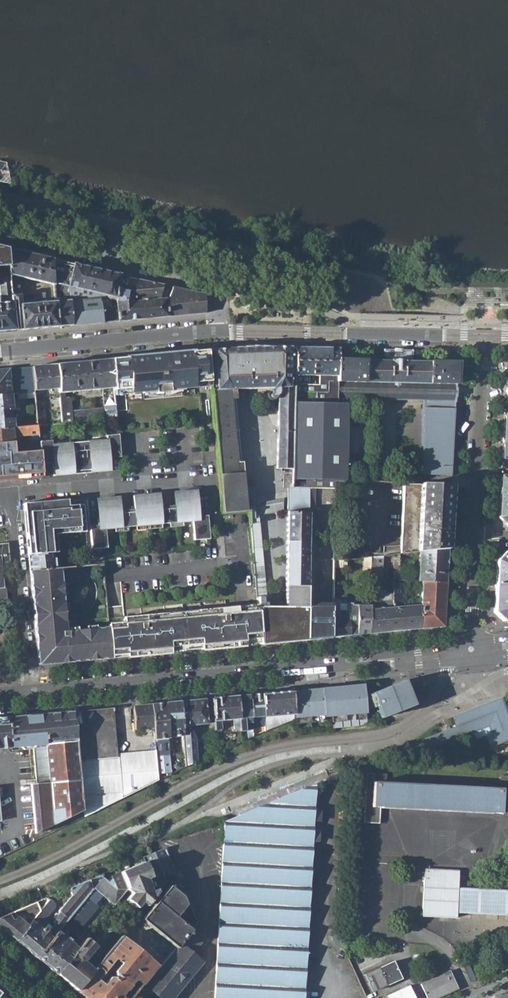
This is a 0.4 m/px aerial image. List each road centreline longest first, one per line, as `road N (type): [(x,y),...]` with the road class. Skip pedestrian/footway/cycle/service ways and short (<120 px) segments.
road 1 (primary): [(472,648),(30,692)]
road 2 (residential): [(0,236),(216,280),(219,331)]
road 3 (residential): [(219,331),(488,335)]
road 4 (residential): [(0,351),(219,331)]
road 5 (residential): [(4,499),(22,491),(214,478)]
road 6 (residential): [(473,542),(488,335)]
road 7 (residential): [(30,692),(15,529),(4,499)]

